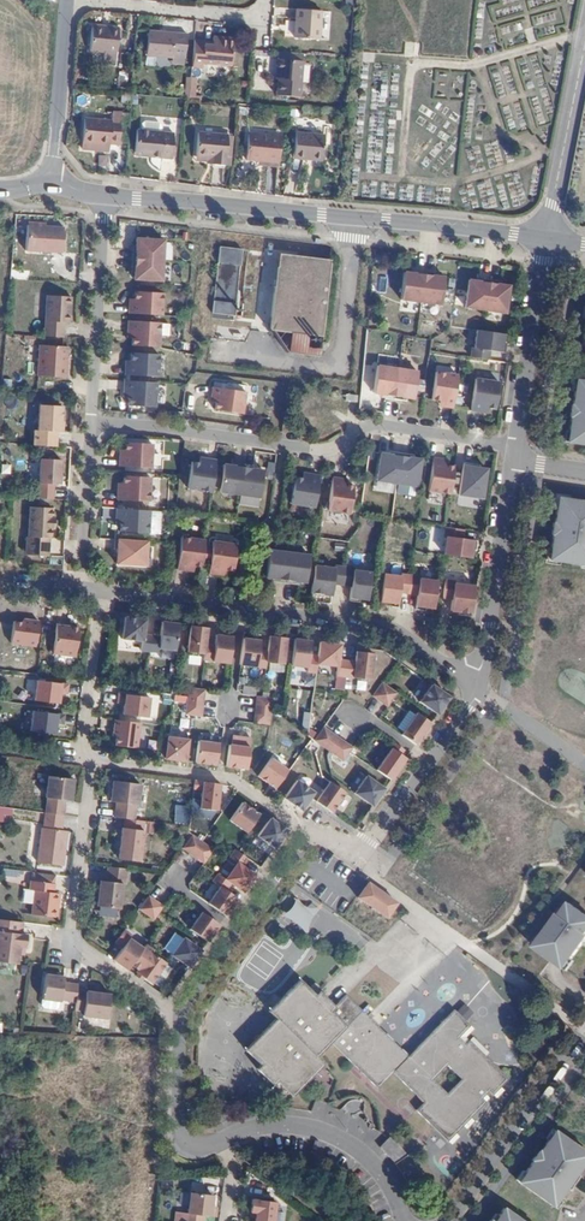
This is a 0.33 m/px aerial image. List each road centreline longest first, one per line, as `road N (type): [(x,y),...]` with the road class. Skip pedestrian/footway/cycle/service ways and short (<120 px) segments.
road 1 (tertiary): [(105,196),(547,236)]
road 2 (residential): [(515,447),(383,425),(319,450),(90,419)]
road 3 (residential): [(105,594),(388,630),(469,683)]
road 4 (residential): [(181,1022),(70,946),(96,768),(89,760)]
road 5 (residential): [(307,832),(234,778),(89,760)]
road 6 (residential): [(449,1220),(584,1028)]
road 7 (residential): [(307,832),(181,1022)]
road 8 (residential): [(469,683),(482,665),(513,462)]
road 9 (residential): [(105,196),(90,419)]
road 10 (residential): [(230,1137),(255,1126),(331,1130),(377,1167),(406,1220)]
road 11 (residential): [(515,447),(547,236)]
road 12 (residential): [(356,853),(371,844),(476,688)]
road 13 (residential): [(69,1),(263,18)]
road 14 (residential): [(547,236),(584,46)]
road 15 (residential): [(69,1),(52,176)]
road 16 (residential): [(90,419),(79,590)]
road 17 (residential): [(181,1022),(179,1119),(186,1142),(198,1146),(230,1137)]
road 18 (residential): [(89,760),(105,594)]

